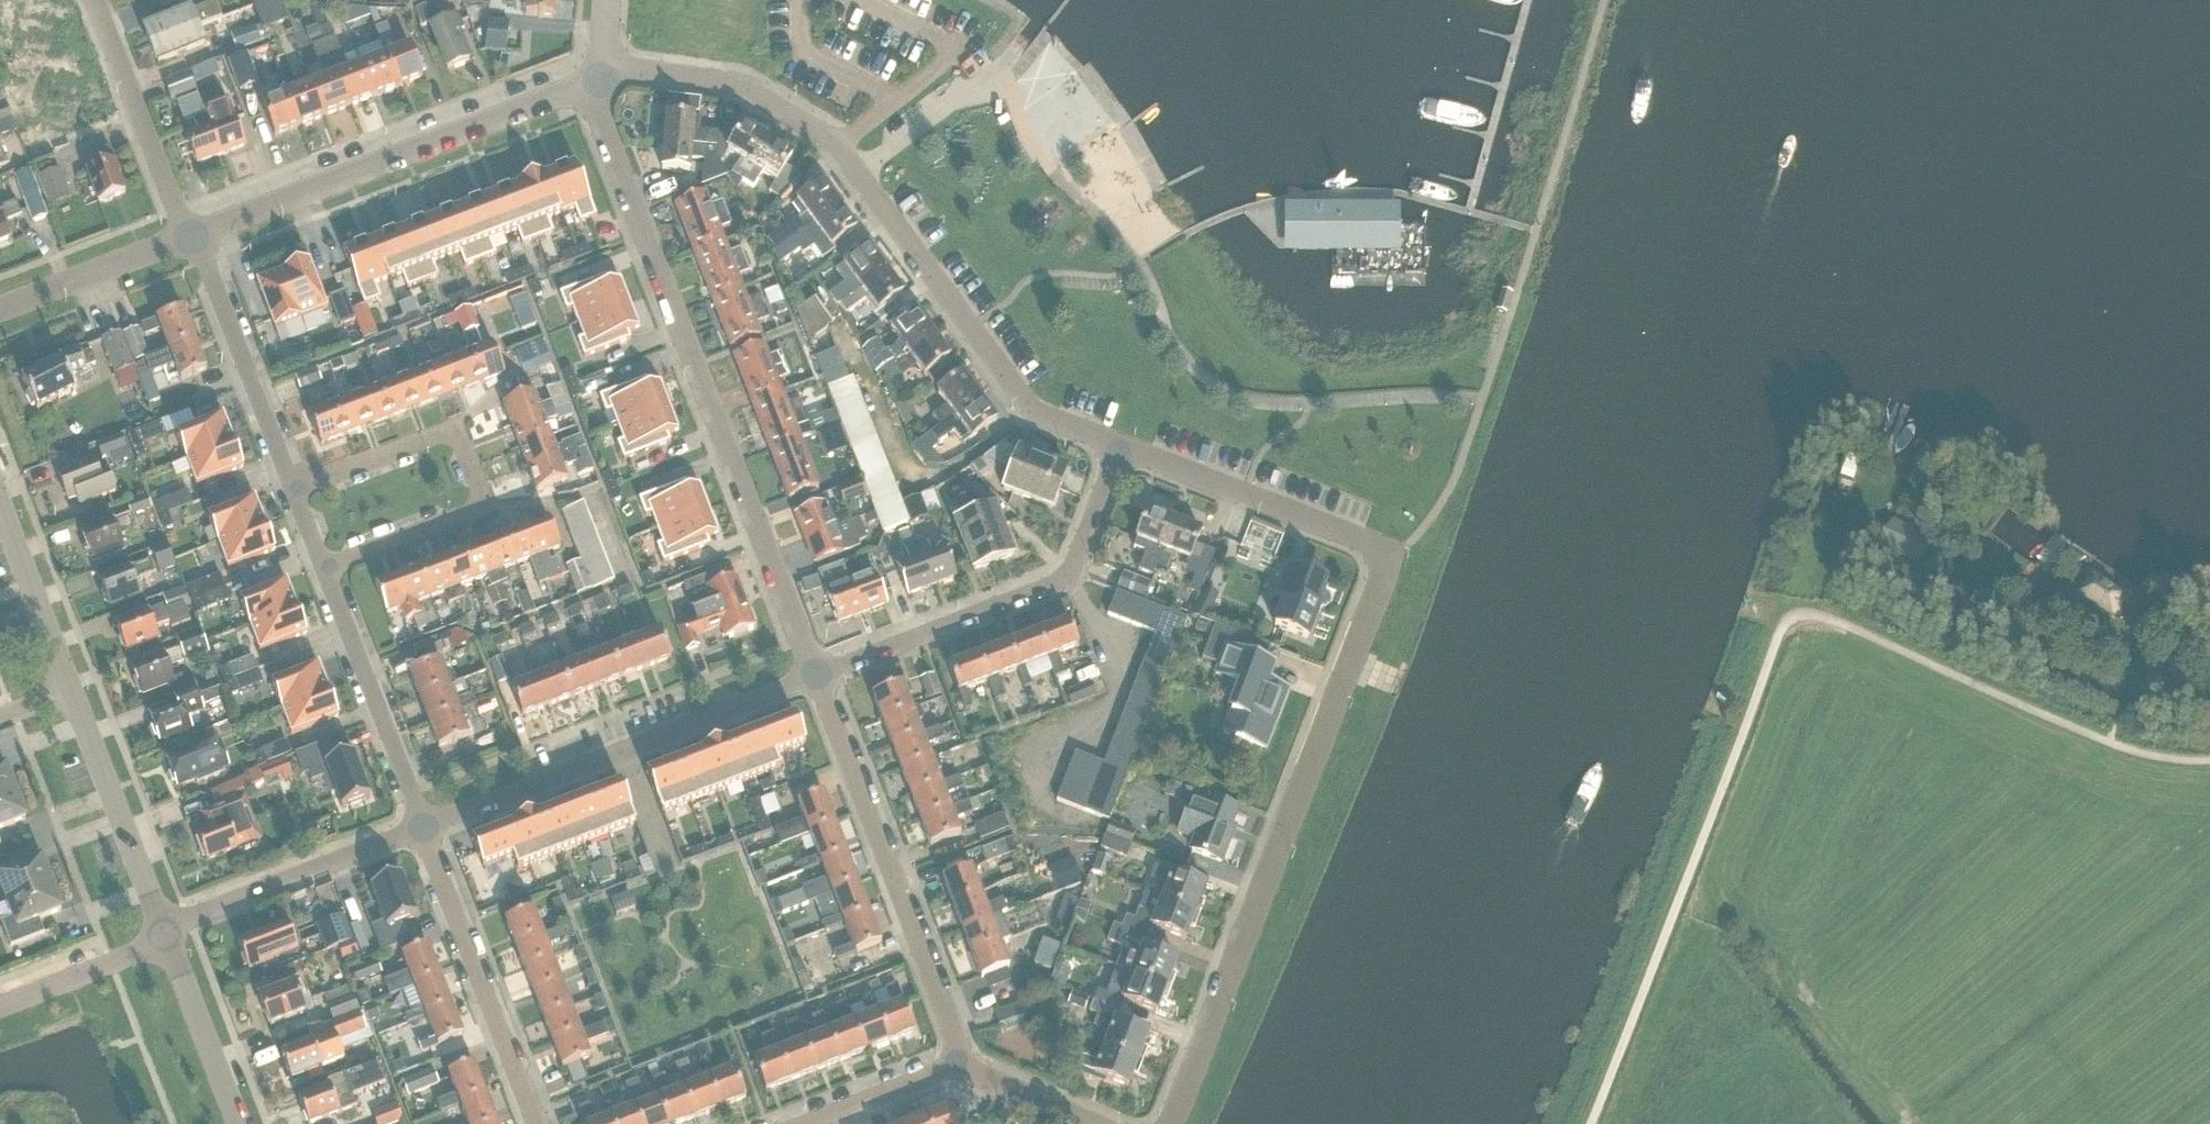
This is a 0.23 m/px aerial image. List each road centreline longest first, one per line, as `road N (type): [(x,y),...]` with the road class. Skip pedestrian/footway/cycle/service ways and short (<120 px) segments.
road 1 (residential): [(1170,1123),(1392,551),(1120,446)]
road 2 (residential): [(1120,446),(1029,409),(822,133),(739,85),(638,70),(593,82)]
road 3 (residential): [(816,676),(593,82)]
road 4 (tertiary): [(196,228),(593,82)]
road 5 (residential): [(427,827),(816,676)]
road 6 (residential): [(964,1061),(816,676)]
road 7 (residential): [(816,676),(1043,596),(1078,557),(1120,446)]
road 8 (residential): [(338,566),(484,513),(456,435),(308,490)]
road 9 (residential): [(536,1123),(427,827)]
road 10 (residential): [(308,490),(287,474),(196,228)]
road 11 (residential): [(161,926),(427,827)]
road 12 (residential): [(427,827),(336,594),(338,566)]
road 13 (tertiary): [(161,926),(64,692)]
road 14 (residential): [(196,228),(100,0)]
road 15 (tertiary): [(0,309),(196,228)]
road 16 (tertiary): [(238,1123),(168,942)]
road 17 (tertiary): [(64,692),(0,513)]
road 18 (residential): [(0,1007),(168,942)]
road 19 (residential): [(964,1061),(814,1123)]
road 20 (residential): [(1101,1123),(964,1061)]

